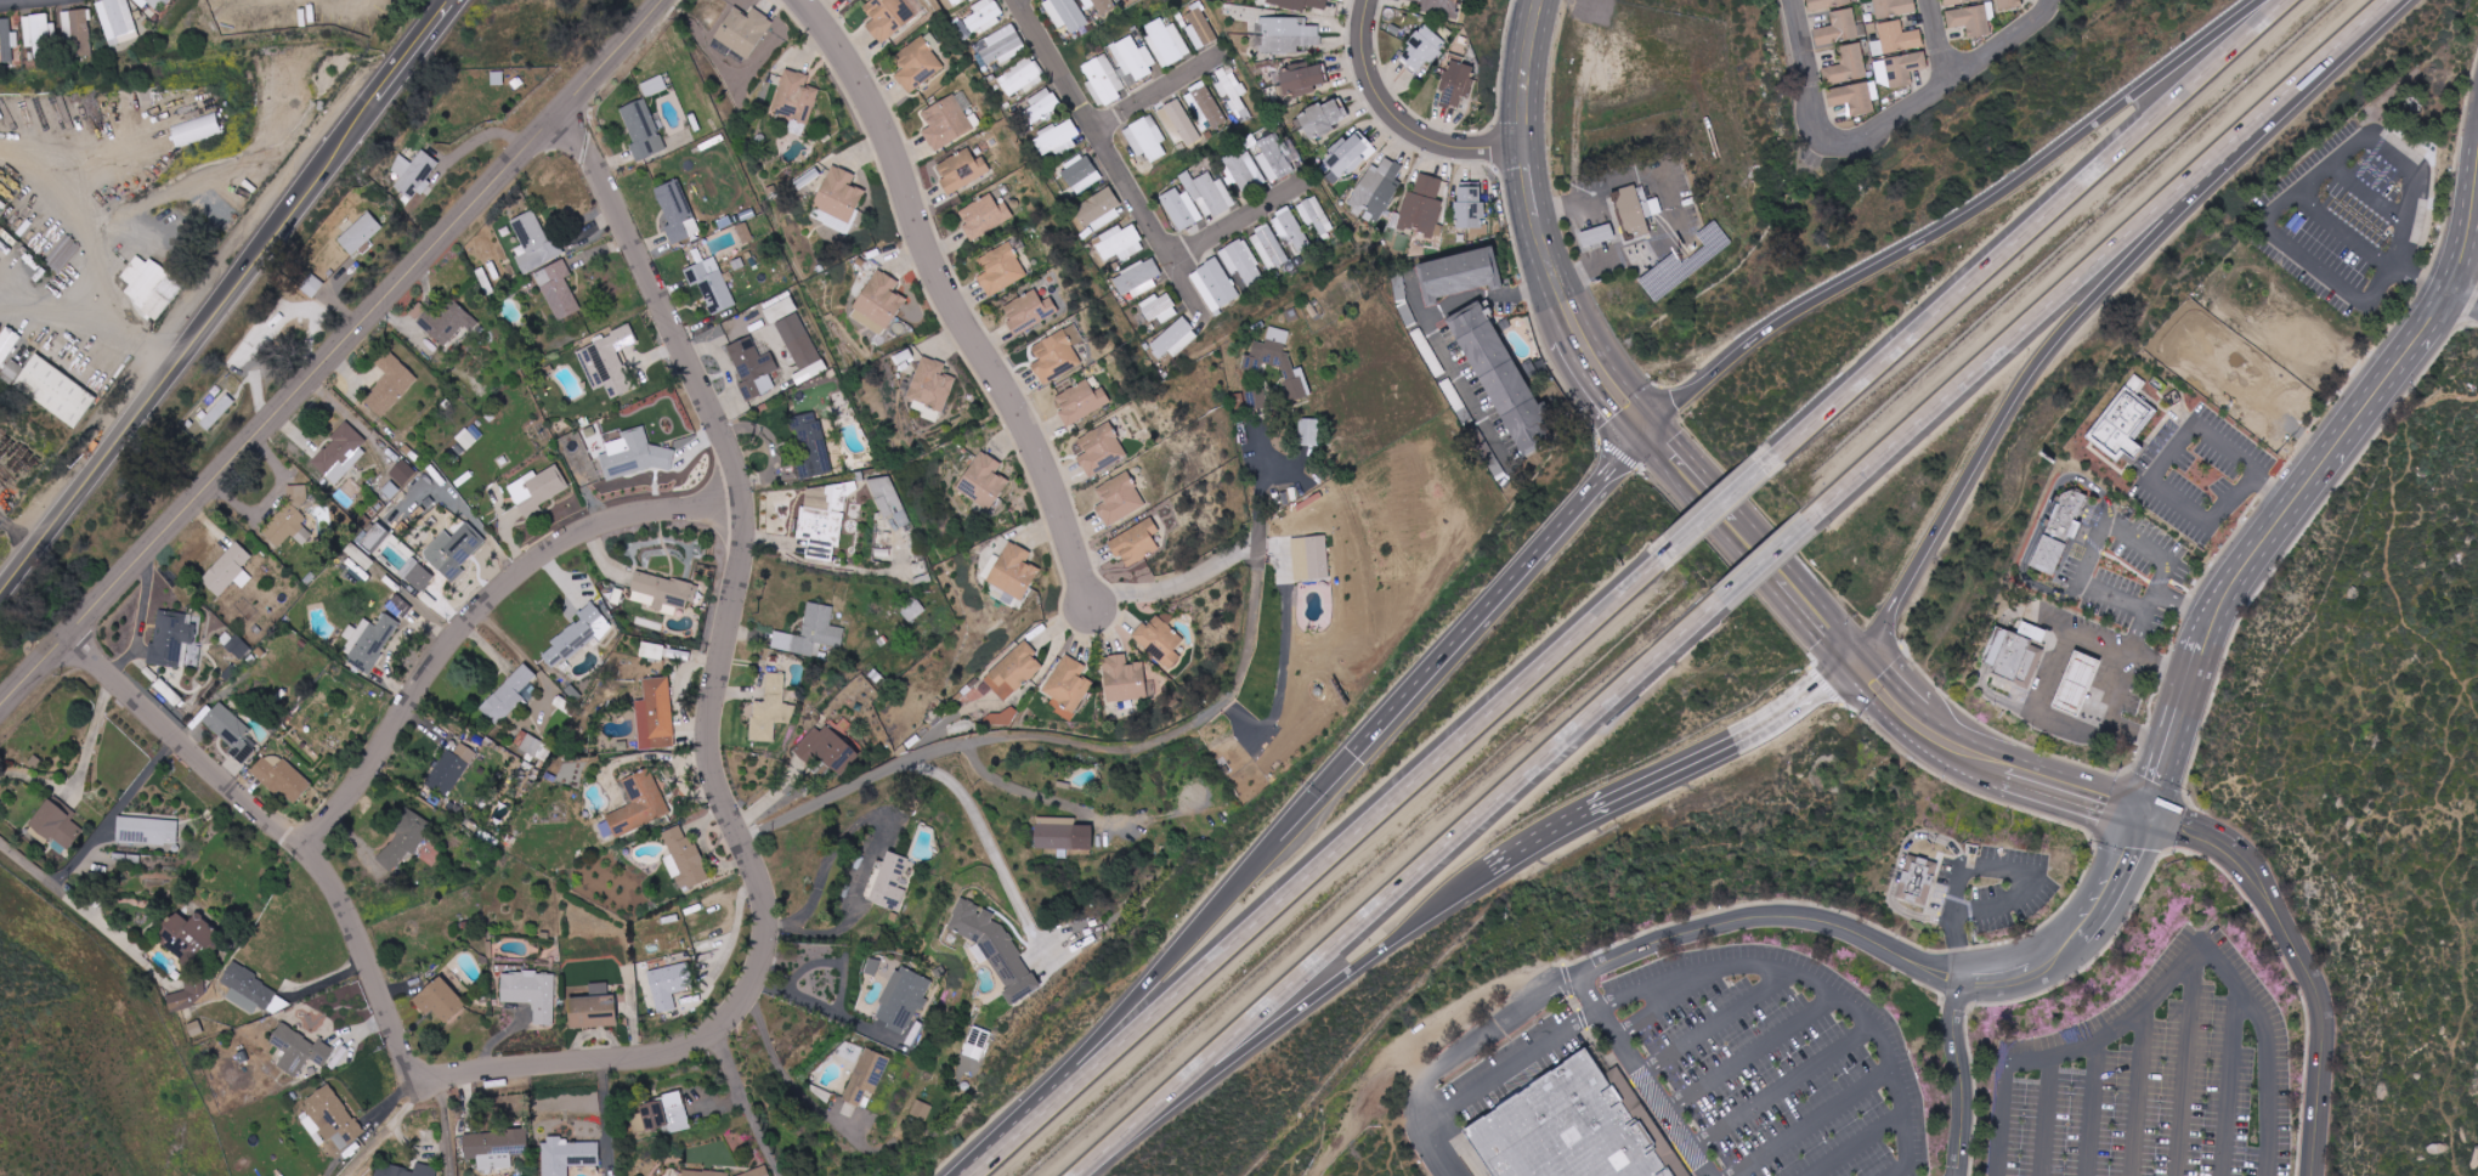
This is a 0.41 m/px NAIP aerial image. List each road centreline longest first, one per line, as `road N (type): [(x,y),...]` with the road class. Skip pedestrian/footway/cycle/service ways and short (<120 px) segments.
road 1 (residential): [(672,1052),(696,1046),(745,1006),(763,973),(769,938),(768,908),(718,776),(712,739),(747,518),(742,481),(572,100)]
road 2 (residential): [(659,0),(0,708)]
road 3 (motorway): [(1675,549),(975,1175)]
road 4 (residential): [(672,1052),(485,1072),(446,1058),(435,1075),(422,1072),(398,1053),(315,869),(53,644)]
road 5 (motorway): [(1116,1138),(1714,610)]
road 6 (motorway): [(2265,0),(1959,219),(1748,341),(1645,419)]
road 7 (motorway): [(2295,0),(1765,471)]
road 8 (motorway): [(1852,654),(1882,627),(2021,388),(2092,296),(2268,106)]
road 9 (residential): [(1088,609),(1058,471),(967,315),(901,141),(869,79),(807,0)]
road 10 (motorway): [(1812,520),(2268,106)]
road 11 (residential): [(298,854),(332,827),(449,652),(524,577),(596,532),(662,515),(747,518)]
road 12 (secondary): [(177,367),(463,0)]
road 13 (motorway): [(1464,888),(1546,832),(1759,725),(1852,654)]
road 14 (motorway): [(1645,419),(1353,752)]
road 15 (motorway): [(1116,1138),(1218,1074),(1464,888)]
road 16 (motorway): [(1279,837),(1020,1132)]
road 17 (residential): [(1914,963),(1851,931),(1767,917),(1714,926),(1583,974)]
road 18 (residential): [(2313,1175),(2319,1002),(2254,876),(2231,853)]
road 19 (residential): [(2477,158),(2471,220),(2445,293),(2329,458)]
road 20 (track): [(1314,1175),(1410,1046),(1529,974),(1548,994)]
road 21 (residential): [(1958,96),(1856,154),(1835,148),(1798,0)]
road 22 (secondary): [(0,592),(177,367)]
road 23 (residential): [(1374,0),(1367,40),(1374,80),(1410,130),(1432,143),(1529,151)]
road 24 (residential): [(2329,458),(2200,644)]
road 25 (secondary): [(1781,572),(1645,419)]
road 26 (residential): [(1962,976),(1959,1175)]
road 27 (residential): [(2200,644),(2151,819)]
road 28 (residential): [(97,227),(96,293),(109,322),(177,367)]
road 29 (tertiary): [(2151,819),(1999,768)]
road 30 (motorway): [(2268,106),(2386,0)]
road 31 (secondary): [(1529,151),(1544,0)]
road 32 (residential): [(2061,0),(2060,19),(1958,96)]
road 33 (residential): [(0,149),(77,177),(97,227)]
road 34 (motorway): [(1714,610),(1812,520)]
road 35 (residential): [(2151,819),(2087,931)]
road 36 (secondary): [(1583,333),(1538,221)]

